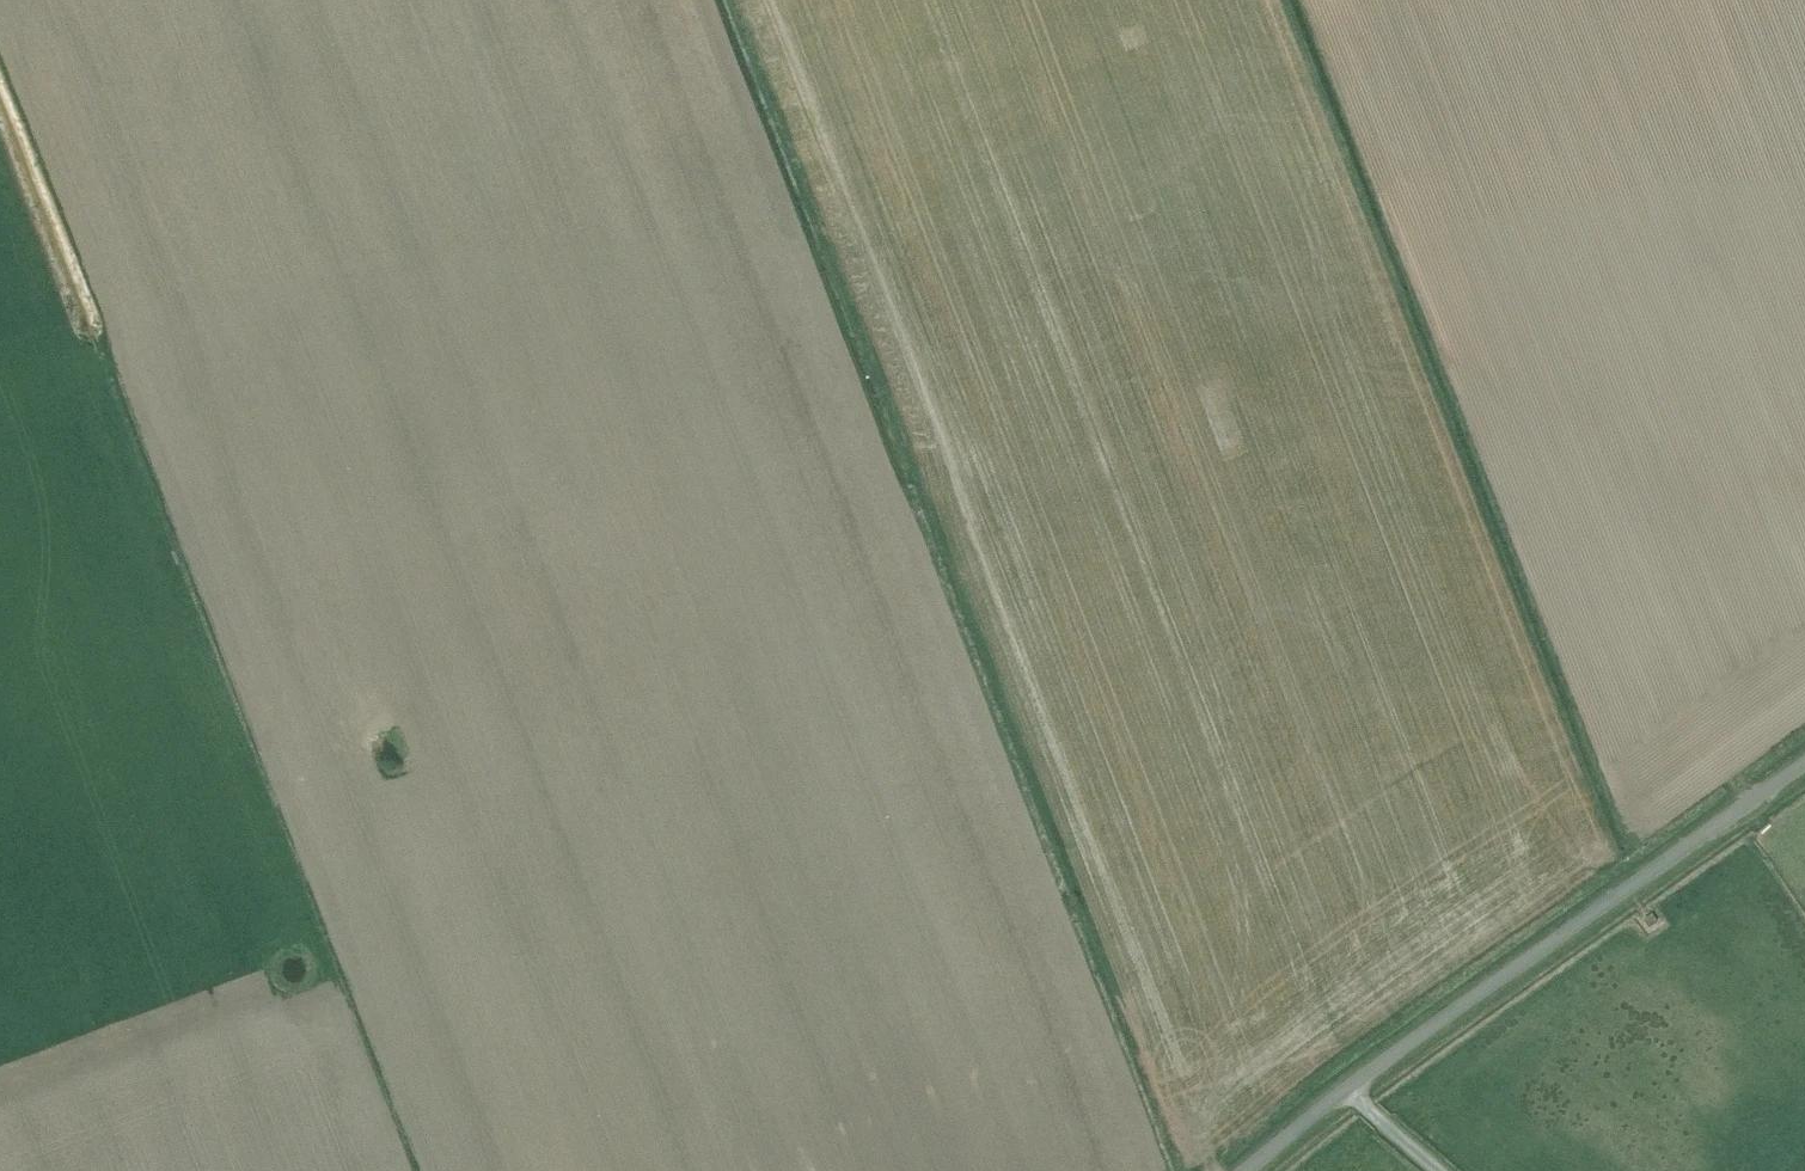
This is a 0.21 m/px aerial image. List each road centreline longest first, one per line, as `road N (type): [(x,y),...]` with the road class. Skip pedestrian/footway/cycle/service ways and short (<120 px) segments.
road 1 (unclassified): [(1251,1170),(1357,1083),(1804,763)]
road 2 (track): [(1357,1083),(1454,1170)]

